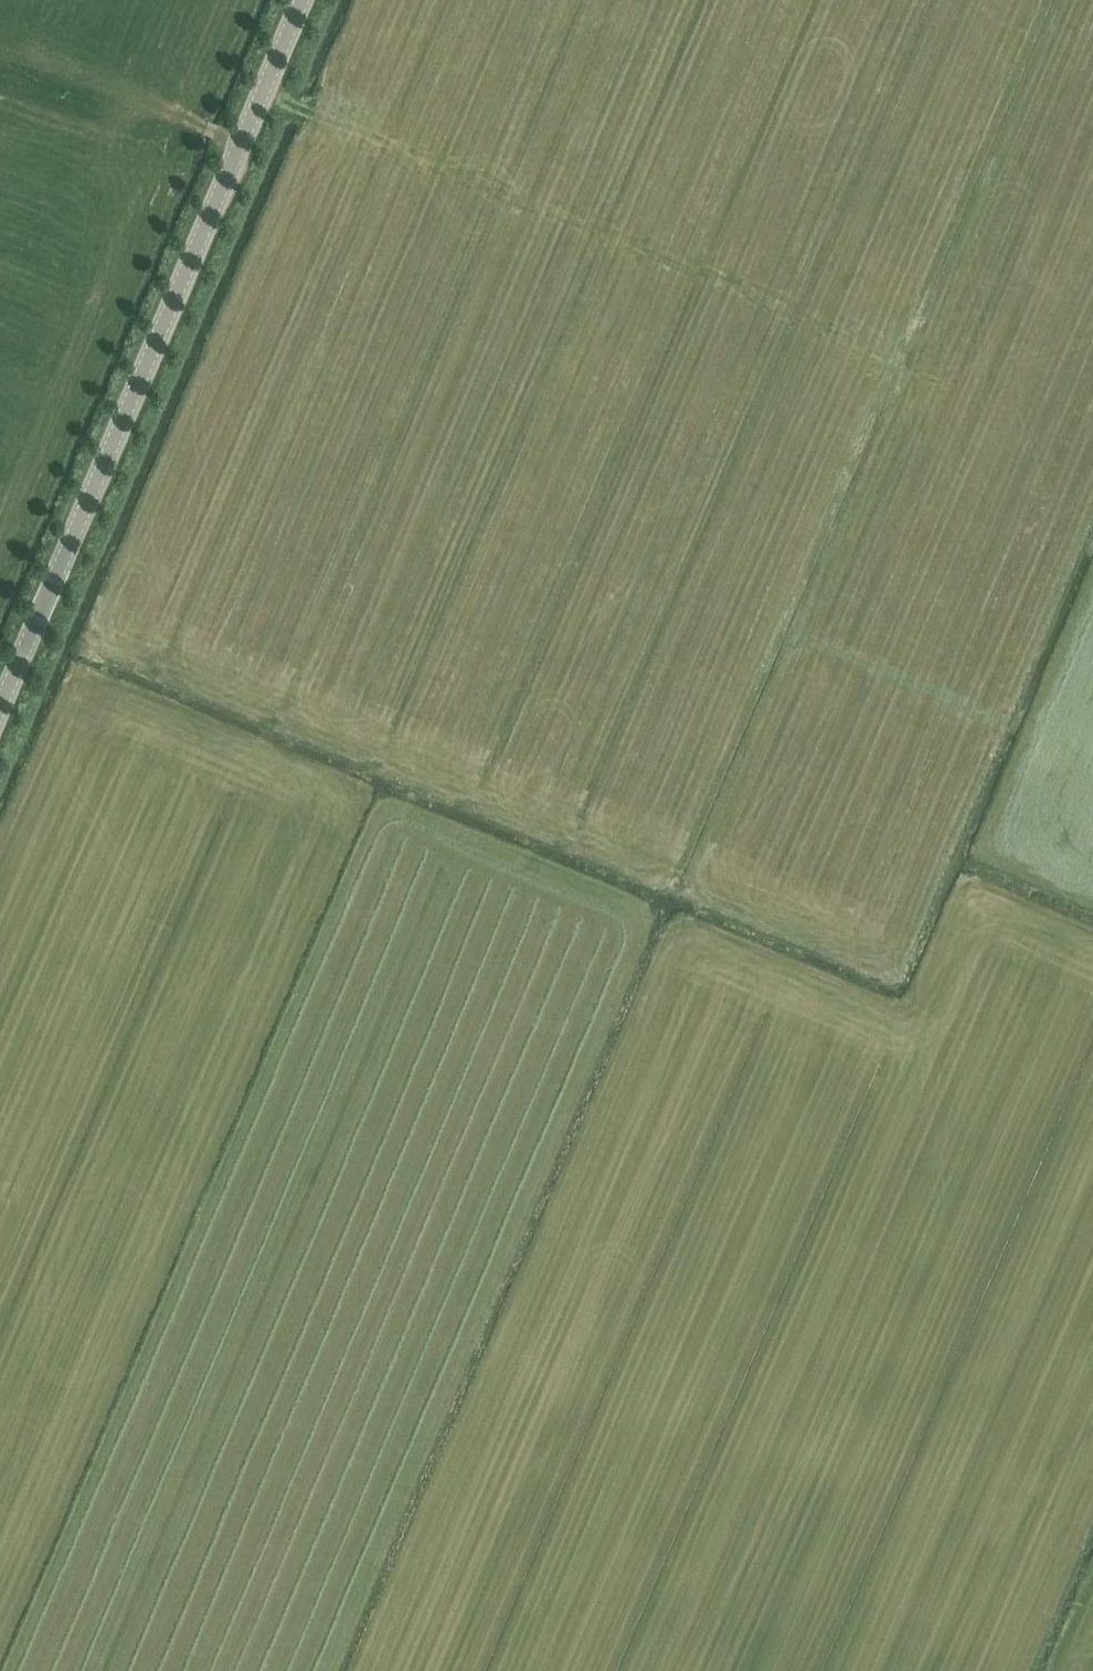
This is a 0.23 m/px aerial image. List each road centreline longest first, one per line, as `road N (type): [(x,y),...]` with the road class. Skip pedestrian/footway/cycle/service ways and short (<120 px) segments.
road 1 (tertiary): [(0,709),(303,0)]

